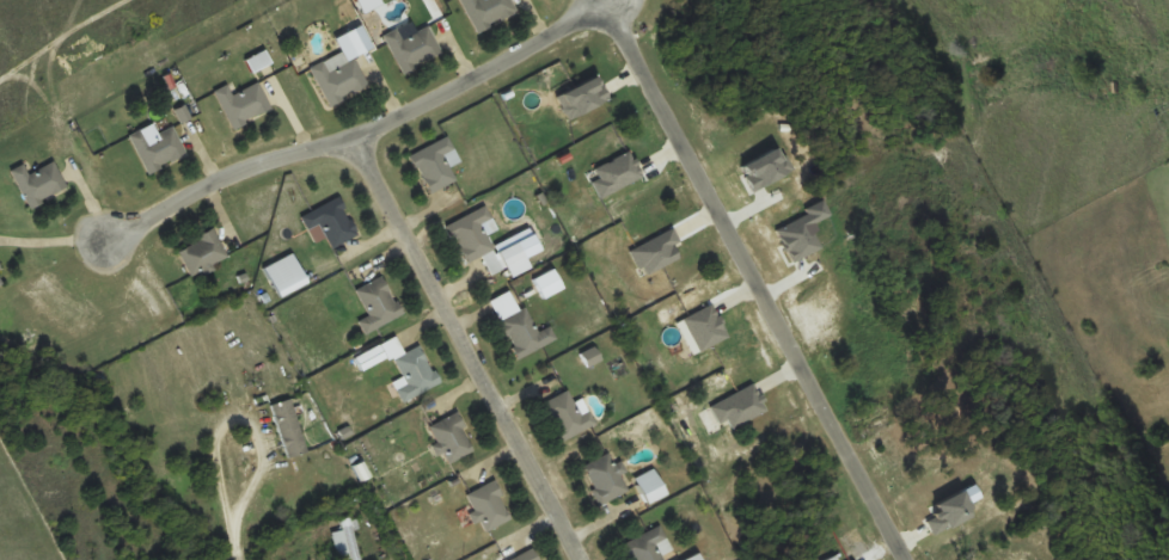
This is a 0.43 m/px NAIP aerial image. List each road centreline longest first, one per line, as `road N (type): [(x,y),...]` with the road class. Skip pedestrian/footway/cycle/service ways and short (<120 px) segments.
road 1 (residential): [(622,7),(916,559)]
road 2 (residential): [(121,242),(229,186),(363,144),(441,109),(622,7)]
road 3 (residential): [(584,559),(363,144)]
road 4 (residential): [(231,510),(218,442),(227,411),(241,405),(264,417),(269,437),(231,510)]

